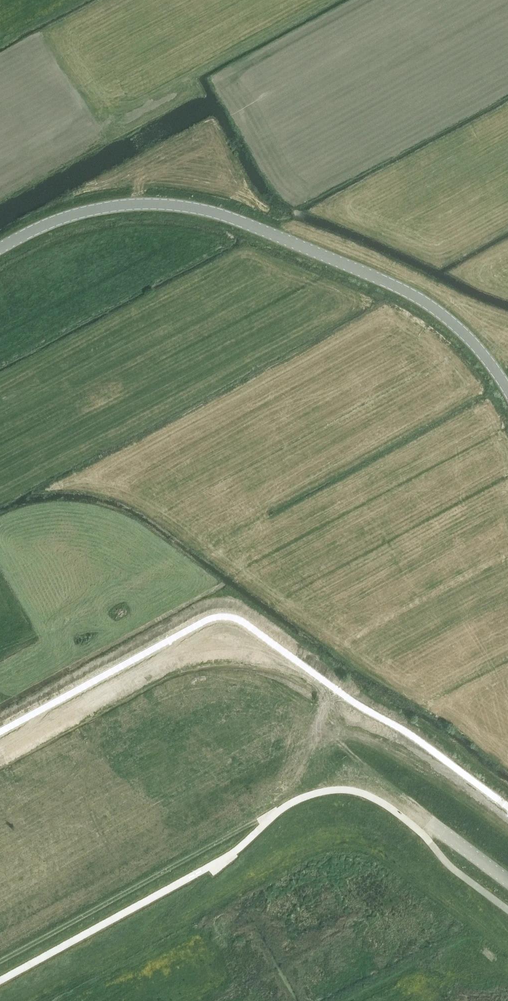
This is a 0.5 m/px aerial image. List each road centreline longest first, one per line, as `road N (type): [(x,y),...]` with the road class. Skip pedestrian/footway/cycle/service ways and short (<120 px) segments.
road 1 (tertiary): [(0,248),(52,221),(112,206),(224,215),(418,298),(458,327),(507,392)]
road 2 (track): [(0,963),(270,816)]

